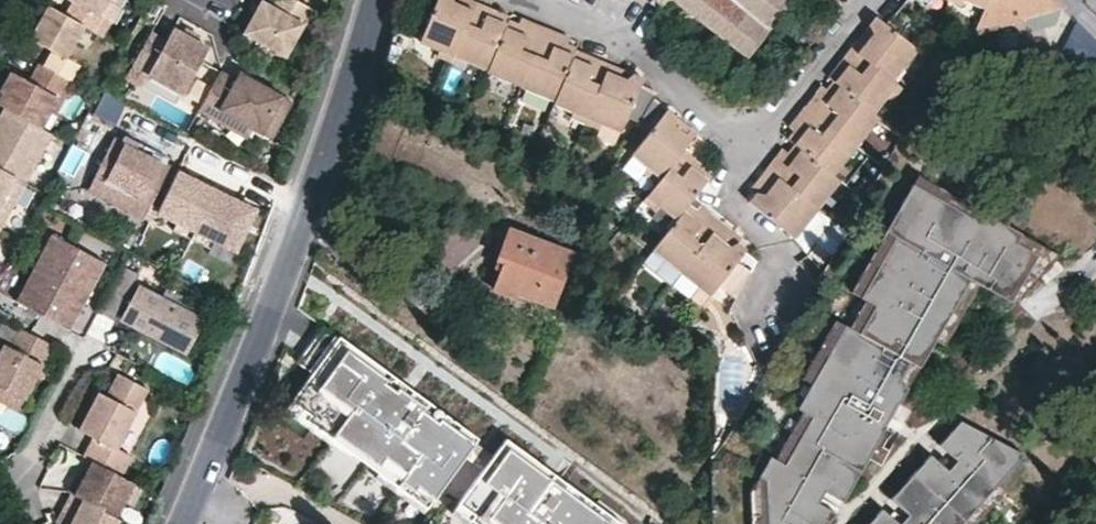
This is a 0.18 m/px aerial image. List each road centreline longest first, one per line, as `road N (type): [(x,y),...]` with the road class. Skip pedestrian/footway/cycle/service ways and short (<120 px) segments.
road 1 (residential): [(185,523),(378,0)]
road 2 (residential): [(757,154),(612,31),(531,1)]
road 3 (residential): [(746,322),(779,252),(731,194),(757,154)]
road 4 (residential): [(757,154),(876,0)]

